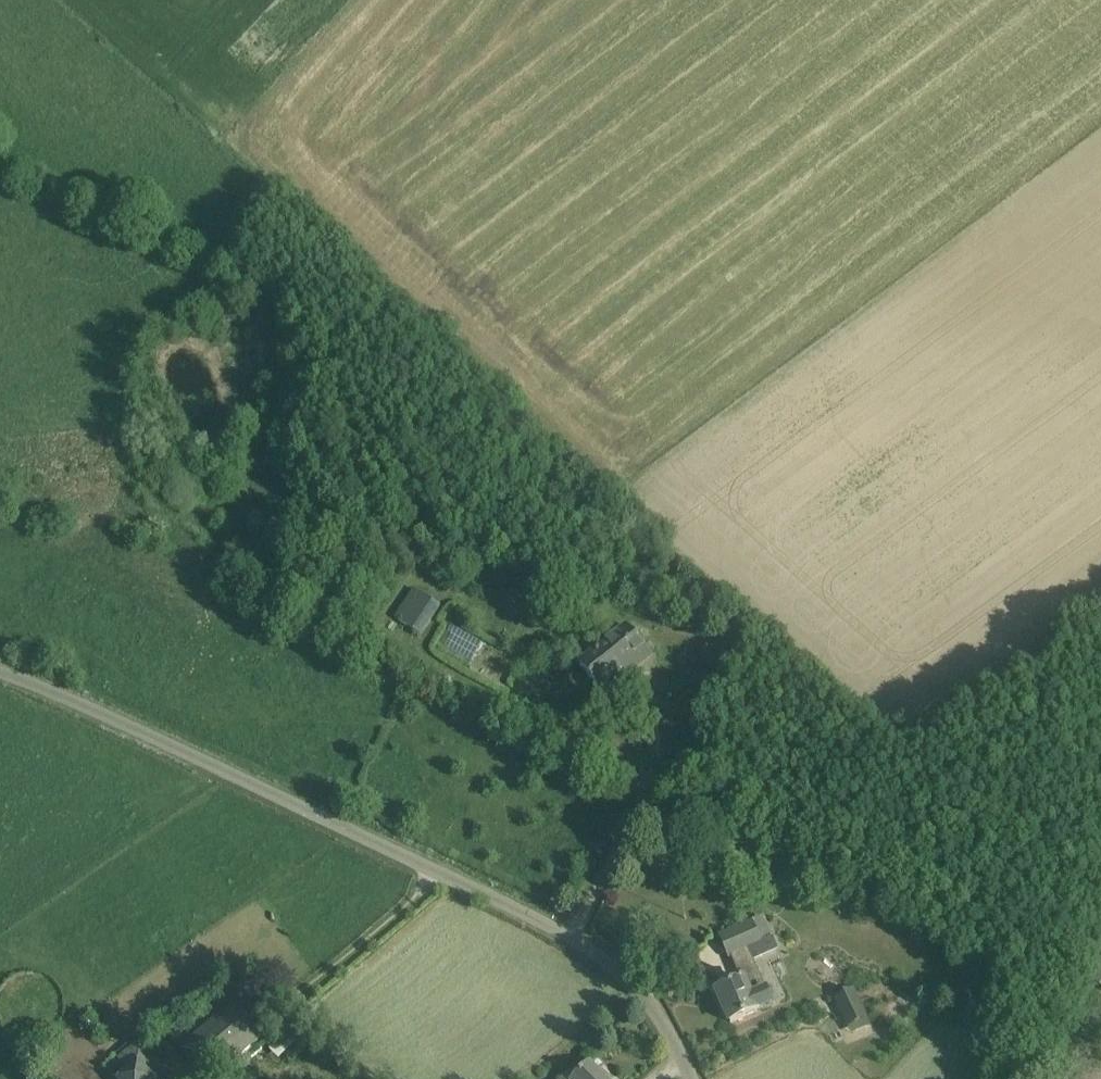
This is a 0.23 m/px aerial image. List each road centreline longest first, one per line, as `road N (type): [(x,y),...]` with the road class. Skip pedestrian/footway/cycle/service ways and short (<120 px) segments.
road 1 (unclassified): [(692,1078),(631,981),(566,934),(88,705),(0,675)]

